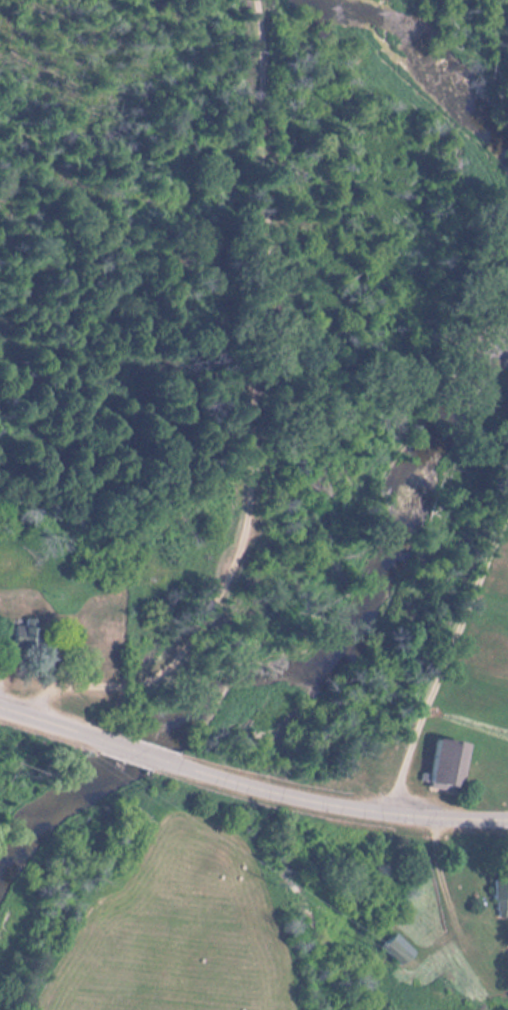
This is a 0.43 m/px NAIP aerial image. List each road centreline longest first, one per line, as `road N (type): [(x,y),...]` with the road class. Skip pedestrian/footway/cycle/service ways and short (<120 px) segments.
road 1 (secondary): [(169,763),(292,797),(507,821)]
road 2 (residential): [(395,814),(407,751),(507,516)]

